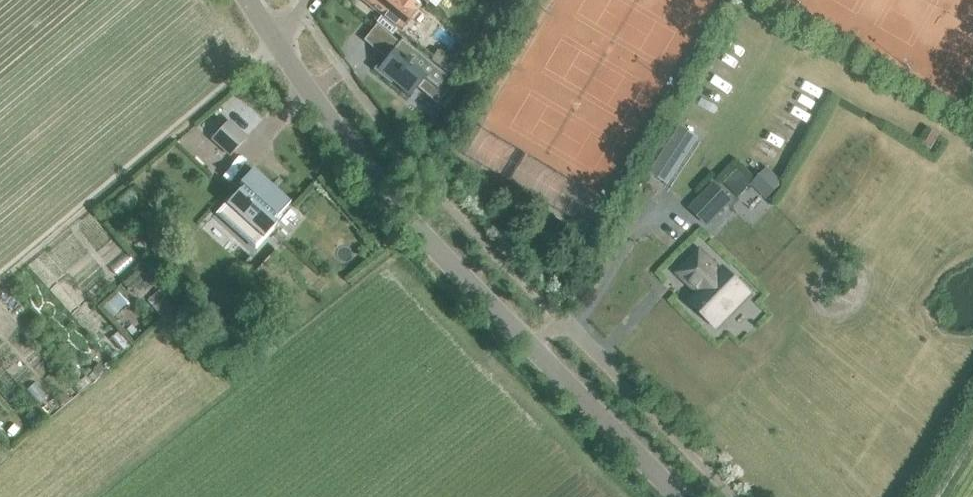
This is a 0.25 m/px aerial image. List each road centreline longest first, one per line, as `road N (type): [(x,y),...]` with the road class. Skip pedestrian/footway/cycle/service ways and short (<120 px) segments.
road 1 (unclassified): [(682,496),(456,269),(274,38)]
road 2 (track): [(0,277),(255,65),(274,38)]

